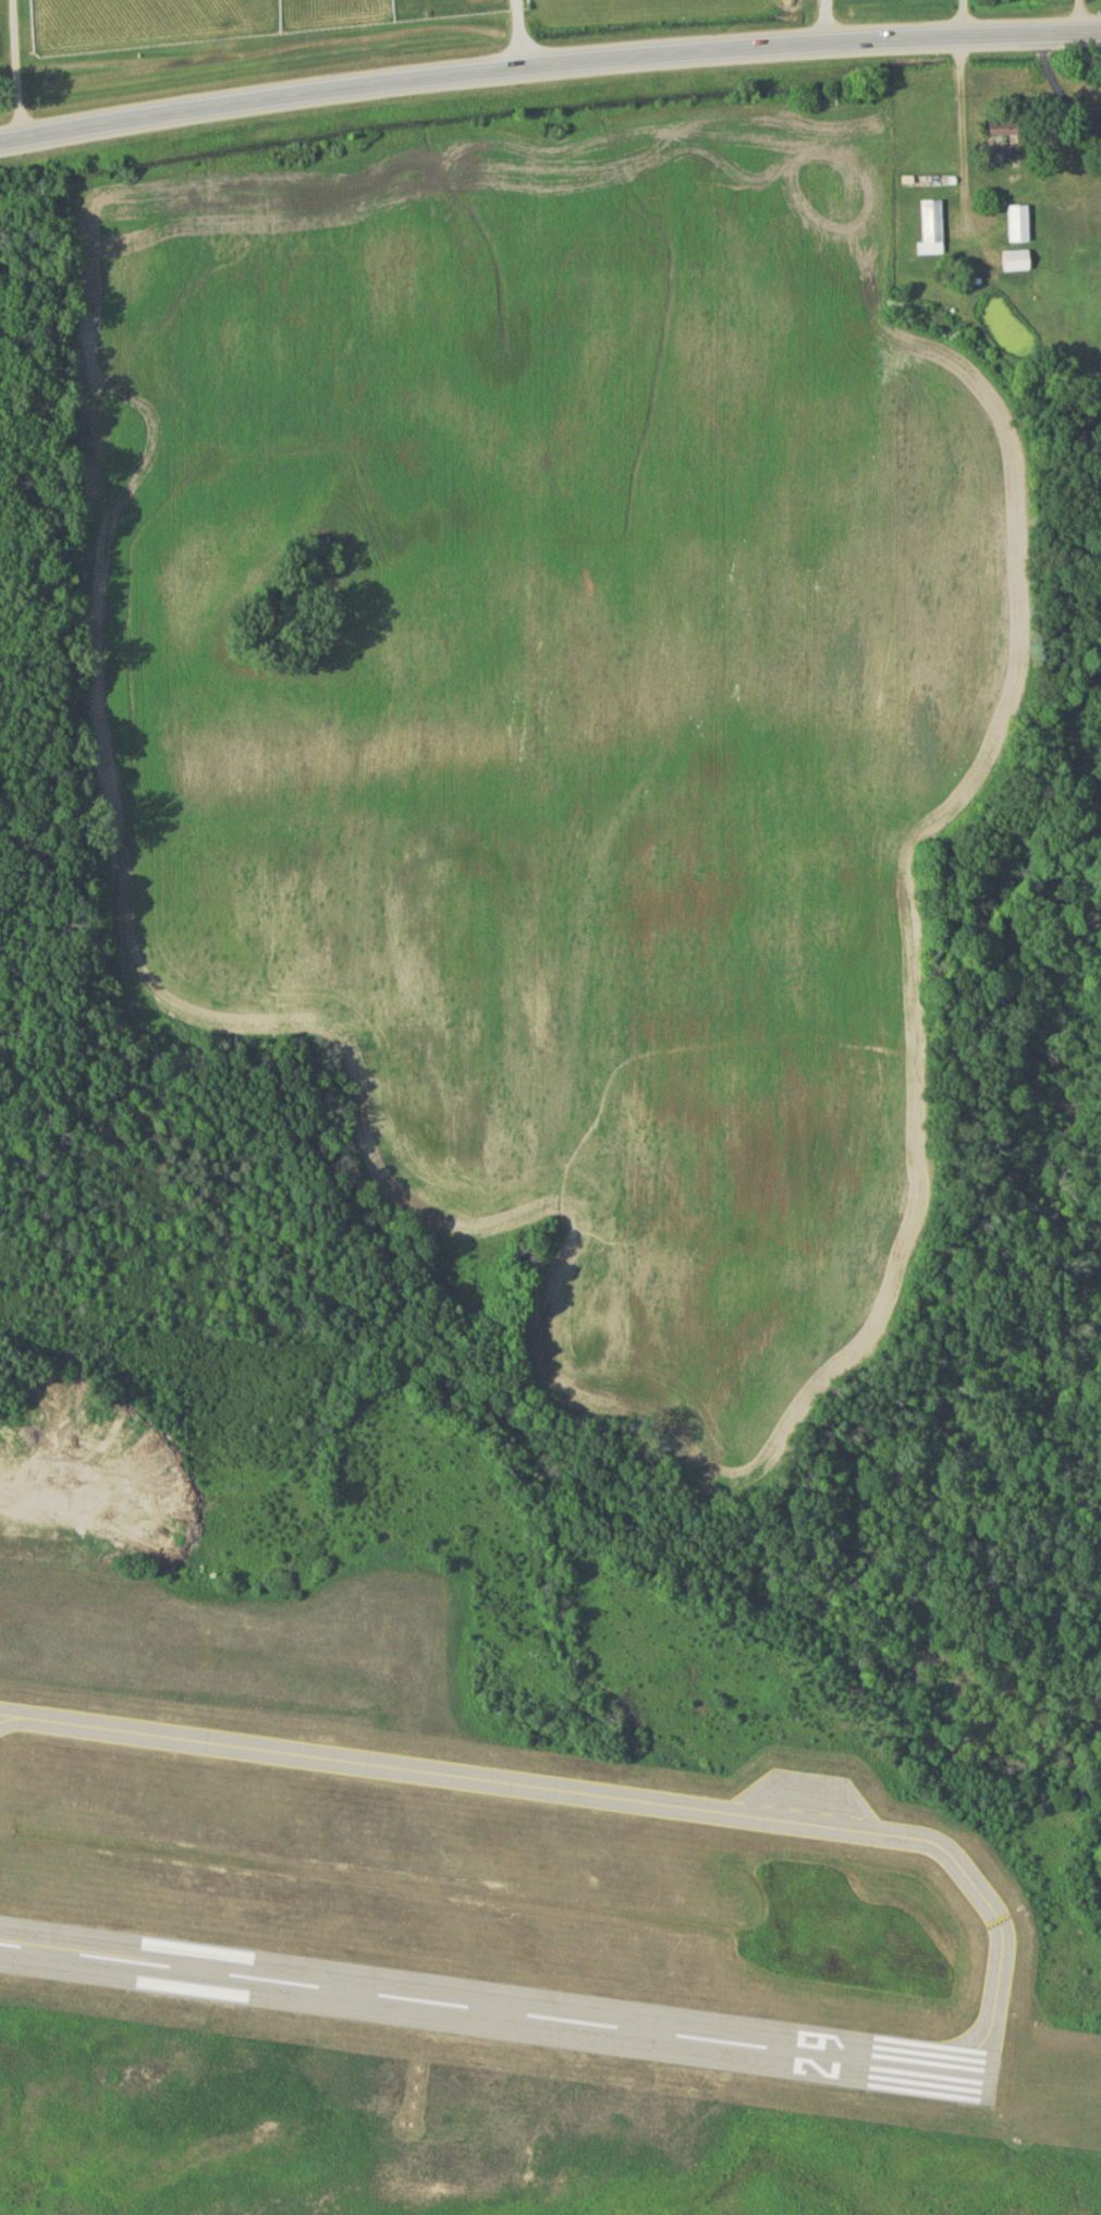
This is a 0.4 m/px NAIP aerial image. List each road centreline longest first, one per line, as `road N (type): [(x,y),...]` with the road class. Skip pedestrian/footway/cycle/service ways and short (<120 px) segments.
road 1 (secondary): [(0,144),(580,63),(804,45),(1100,35)]

